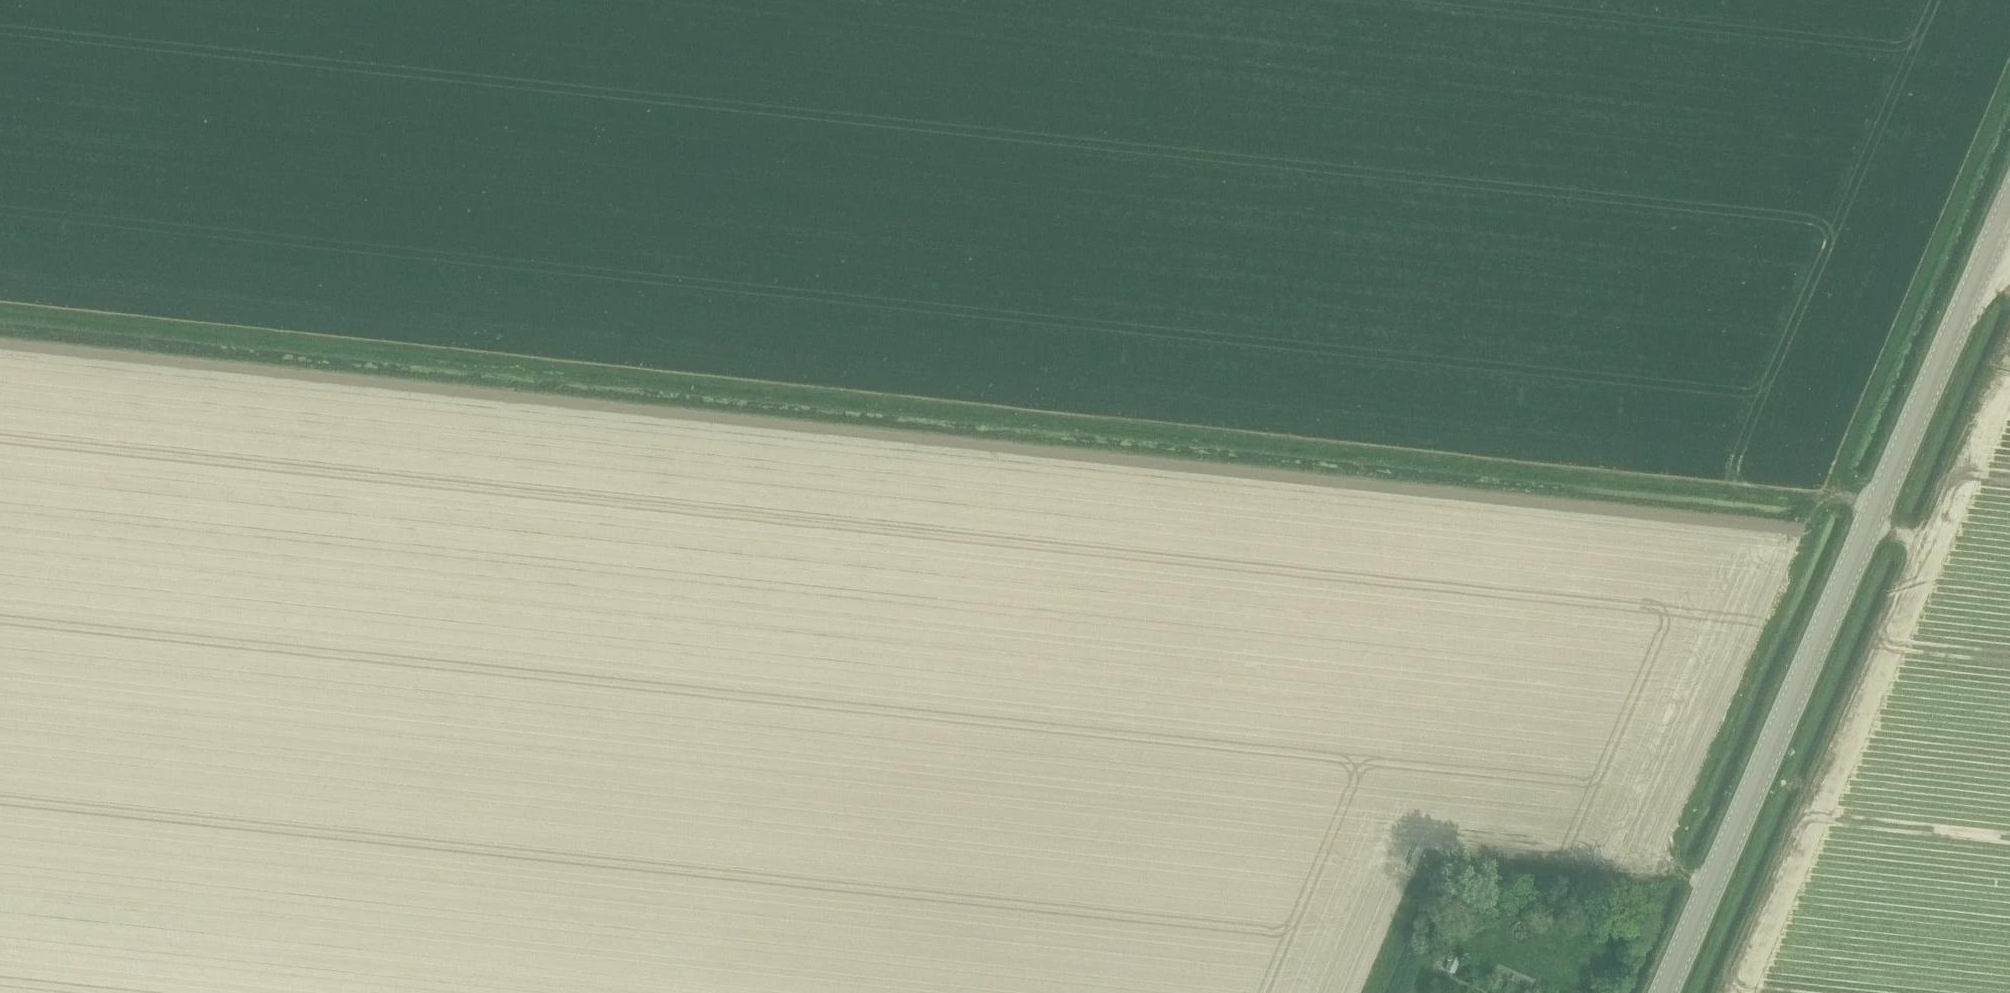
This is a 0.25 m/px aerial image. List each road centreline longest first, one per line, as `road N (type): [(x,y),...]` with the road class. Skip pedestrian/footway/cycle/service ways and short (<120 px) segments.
road 1 (tertiary): [(1665,992),(2009,204)]

